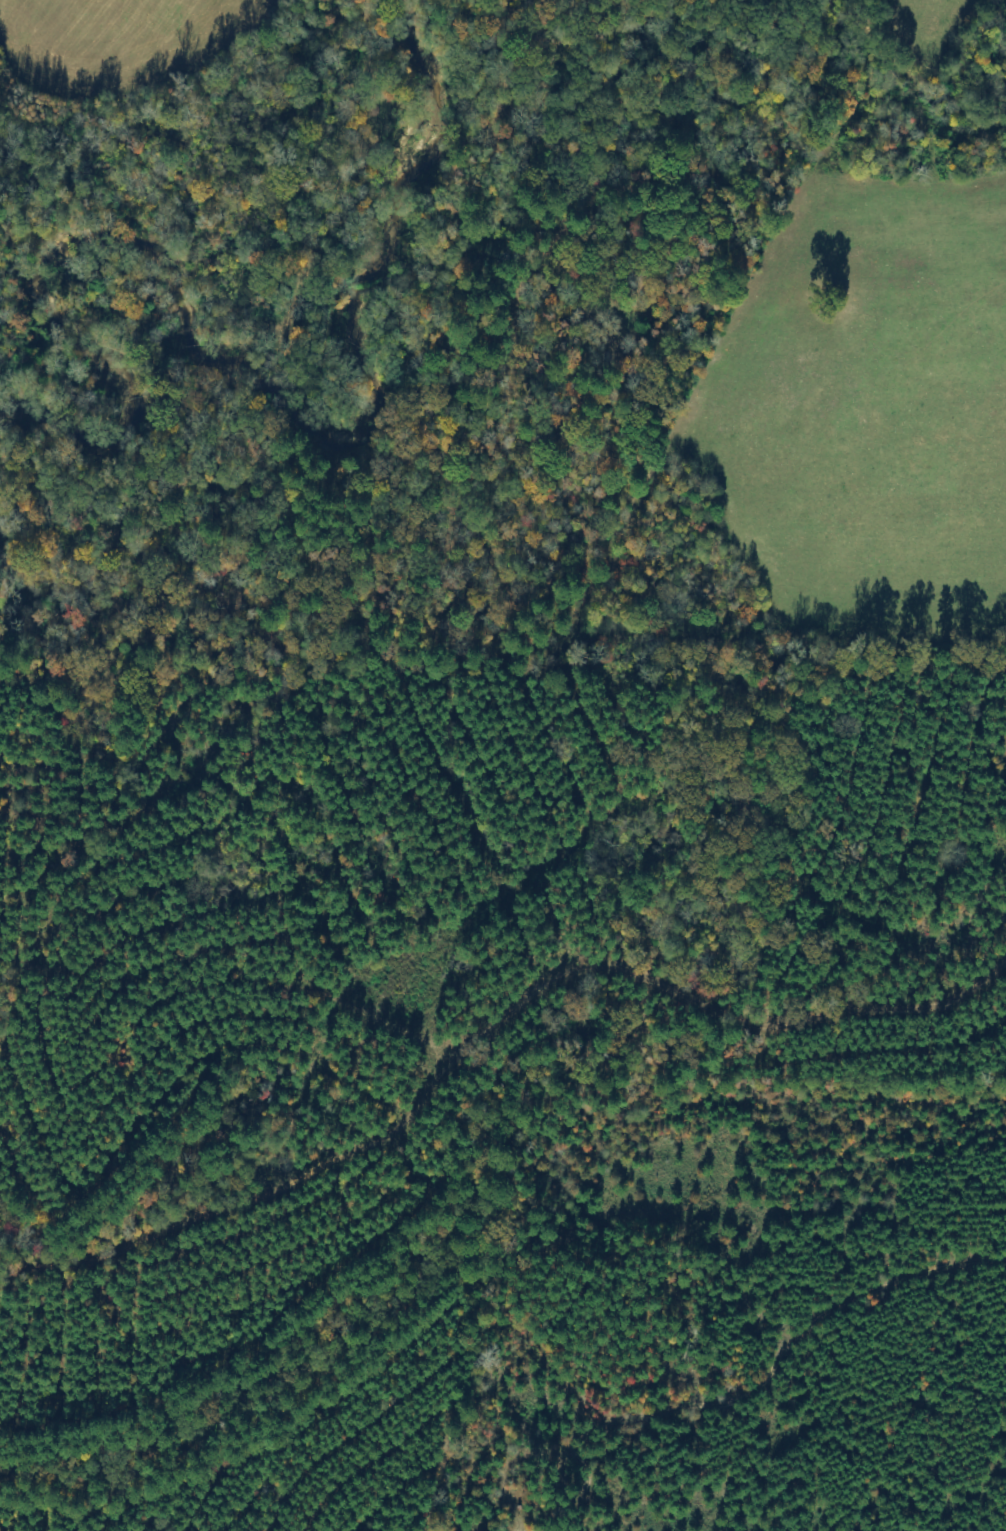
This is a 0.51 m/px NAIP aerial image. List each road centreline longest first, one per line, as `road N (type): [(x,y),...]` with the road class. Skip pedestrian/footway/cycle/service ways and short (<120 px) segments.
road 1 (residential): [(0,1297),(158,1233),(327,1198),(627,941),(1005,941)]

